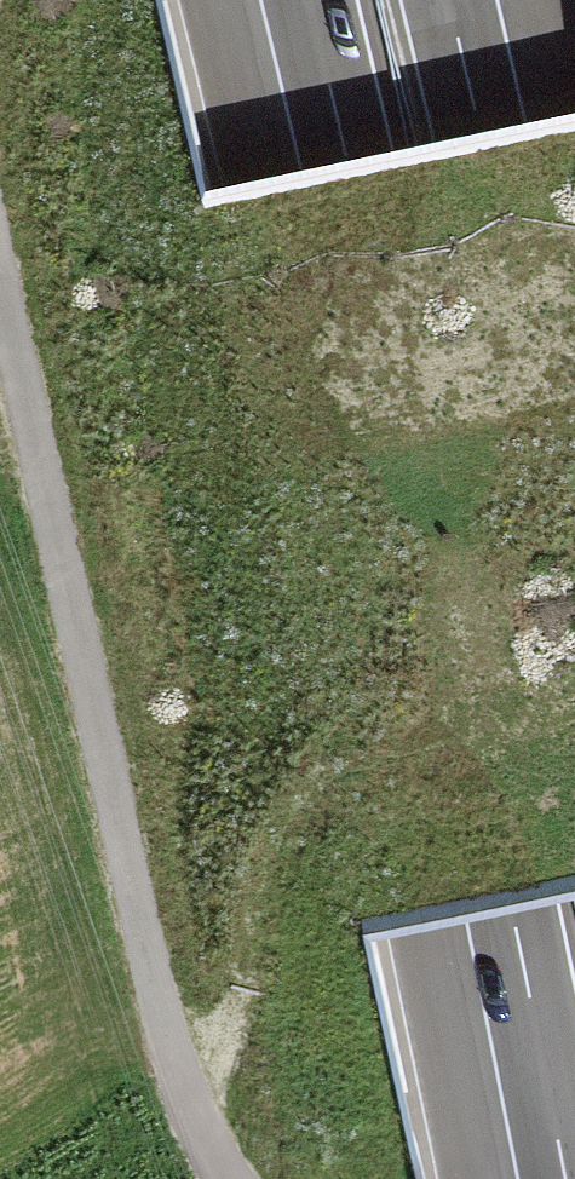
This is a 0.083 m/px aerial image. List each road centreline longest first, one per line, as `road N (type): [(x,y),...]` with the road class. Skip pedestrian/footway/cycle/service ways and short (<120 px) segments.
road 1 (motorway): [(300,0),(512,911),(565,1178)]
road 2 (track): [(225,1178),(206,1149),(169,1049),(0,266)]
road 3 (track): [(187,1103),(244,991),(265,877),(315,780),(415,742),(477,633),(485,459)]
road 4 (motorway): [(574,554),(445,0)]
road 5 (track): [(574,442),(165,522)]

